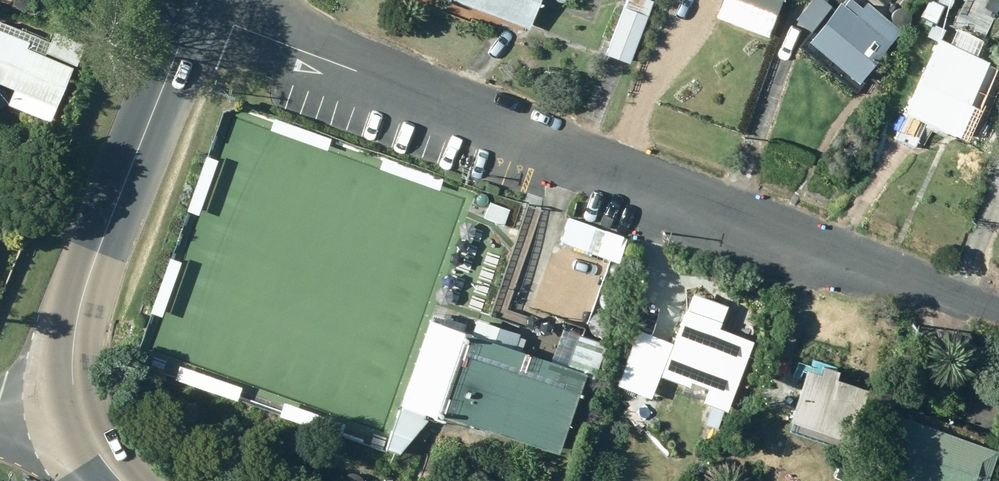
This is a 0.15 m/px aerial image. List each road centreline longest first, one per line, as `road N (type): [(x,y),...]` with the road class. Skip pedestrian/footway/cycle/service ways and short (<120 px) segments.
road 1 (residential): [(195,9),(998,312)]
road 2 (secondary): [(88,436),(73,405),(73,338),(84,290),(195,9)]

